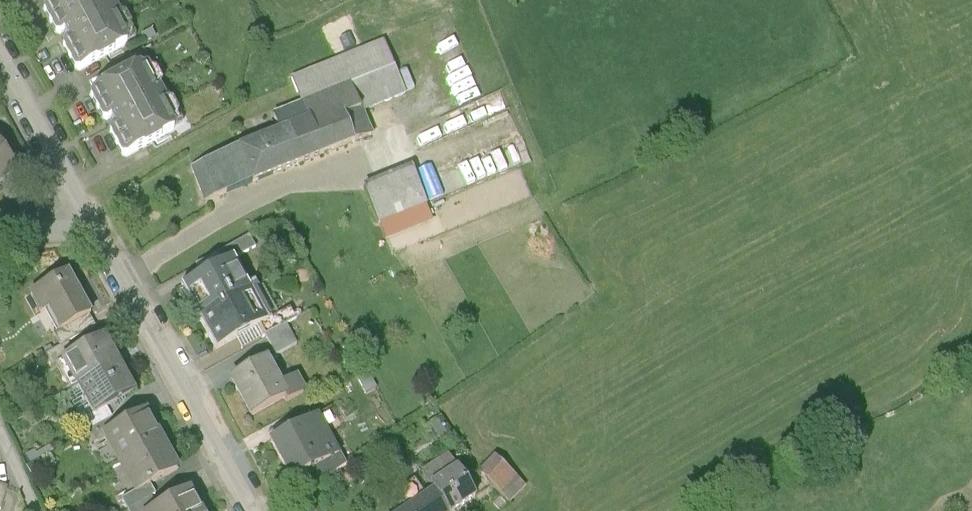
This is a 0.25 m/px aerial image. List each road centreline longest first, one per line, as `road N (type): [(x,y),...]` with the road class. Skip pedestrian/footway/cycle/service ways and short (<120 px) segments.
road 1 (residential): [(86,217),(249,510)]
road 2 (residential): [(0,61),(86,217)]

